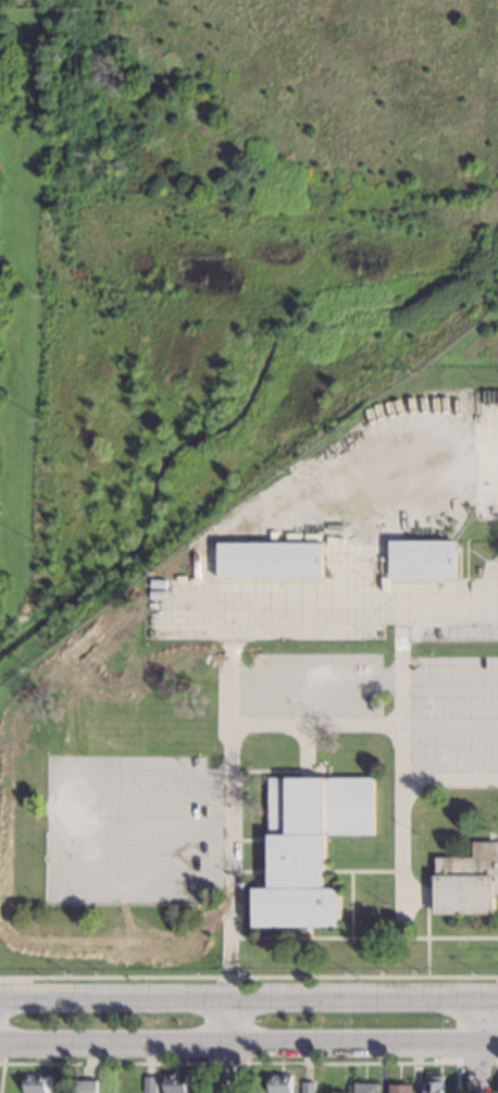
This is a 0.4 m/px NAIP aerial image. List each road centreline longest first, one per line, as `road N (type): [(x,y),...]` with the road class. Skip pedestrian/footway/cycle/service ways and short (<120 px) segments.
road 1 (primary): [(497,995),(0,997)]
road 2 (primary): [(0,1046),(497,1045)]

